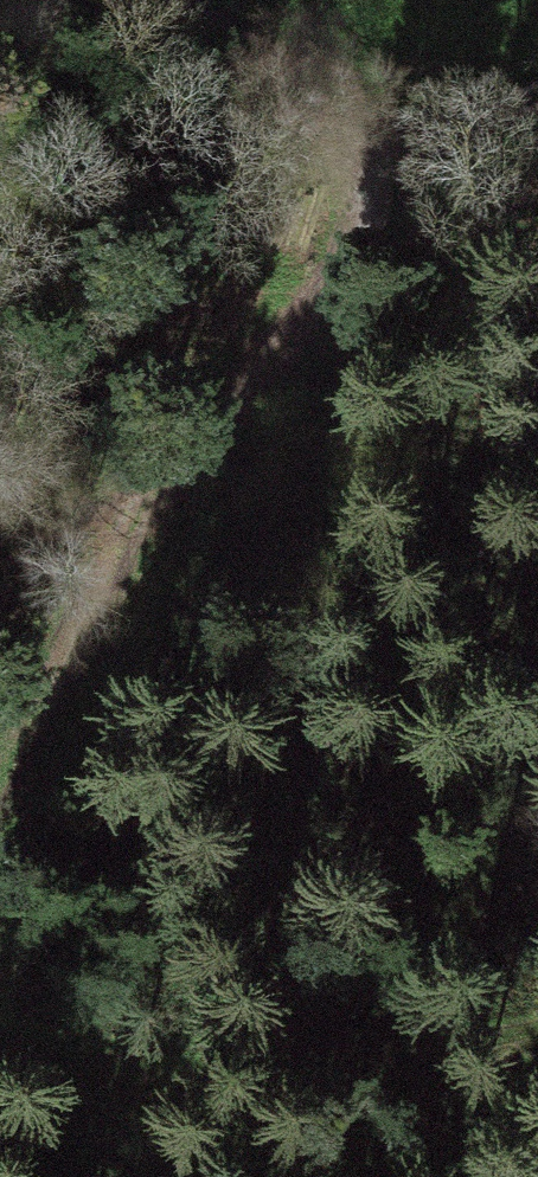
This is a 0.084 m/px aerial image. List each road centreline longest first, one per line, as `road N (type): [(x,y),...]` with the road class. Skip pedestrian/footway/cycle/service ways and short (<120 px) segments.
road 1 (track): [(537,181),(73,597),(0,771)]
road 2 (track): [(0,1074),(537,1037)]
road 3 (track): [(27,0),(537,161)]

